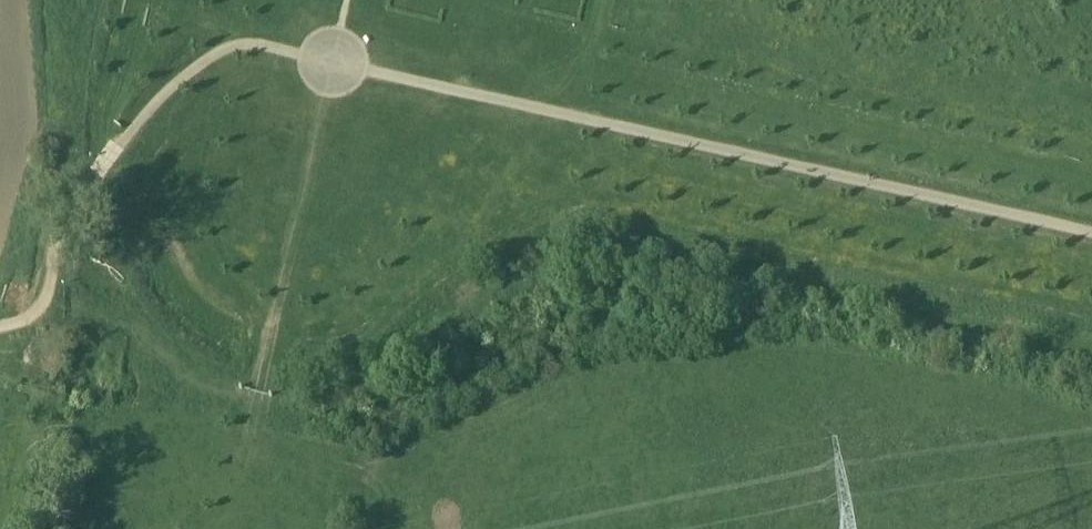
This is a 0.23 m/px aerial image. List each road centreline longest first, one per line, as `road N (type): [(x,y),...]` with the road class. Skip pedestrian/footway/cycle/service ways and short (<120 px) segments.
road 1 (unclassified): [(0,327),(28,318),(46,300),(65,221),(139,121),(194,68),(233,46),(269,46),(597,121)]
road 2 (unclassified): [(1091,233),(597,121)]

